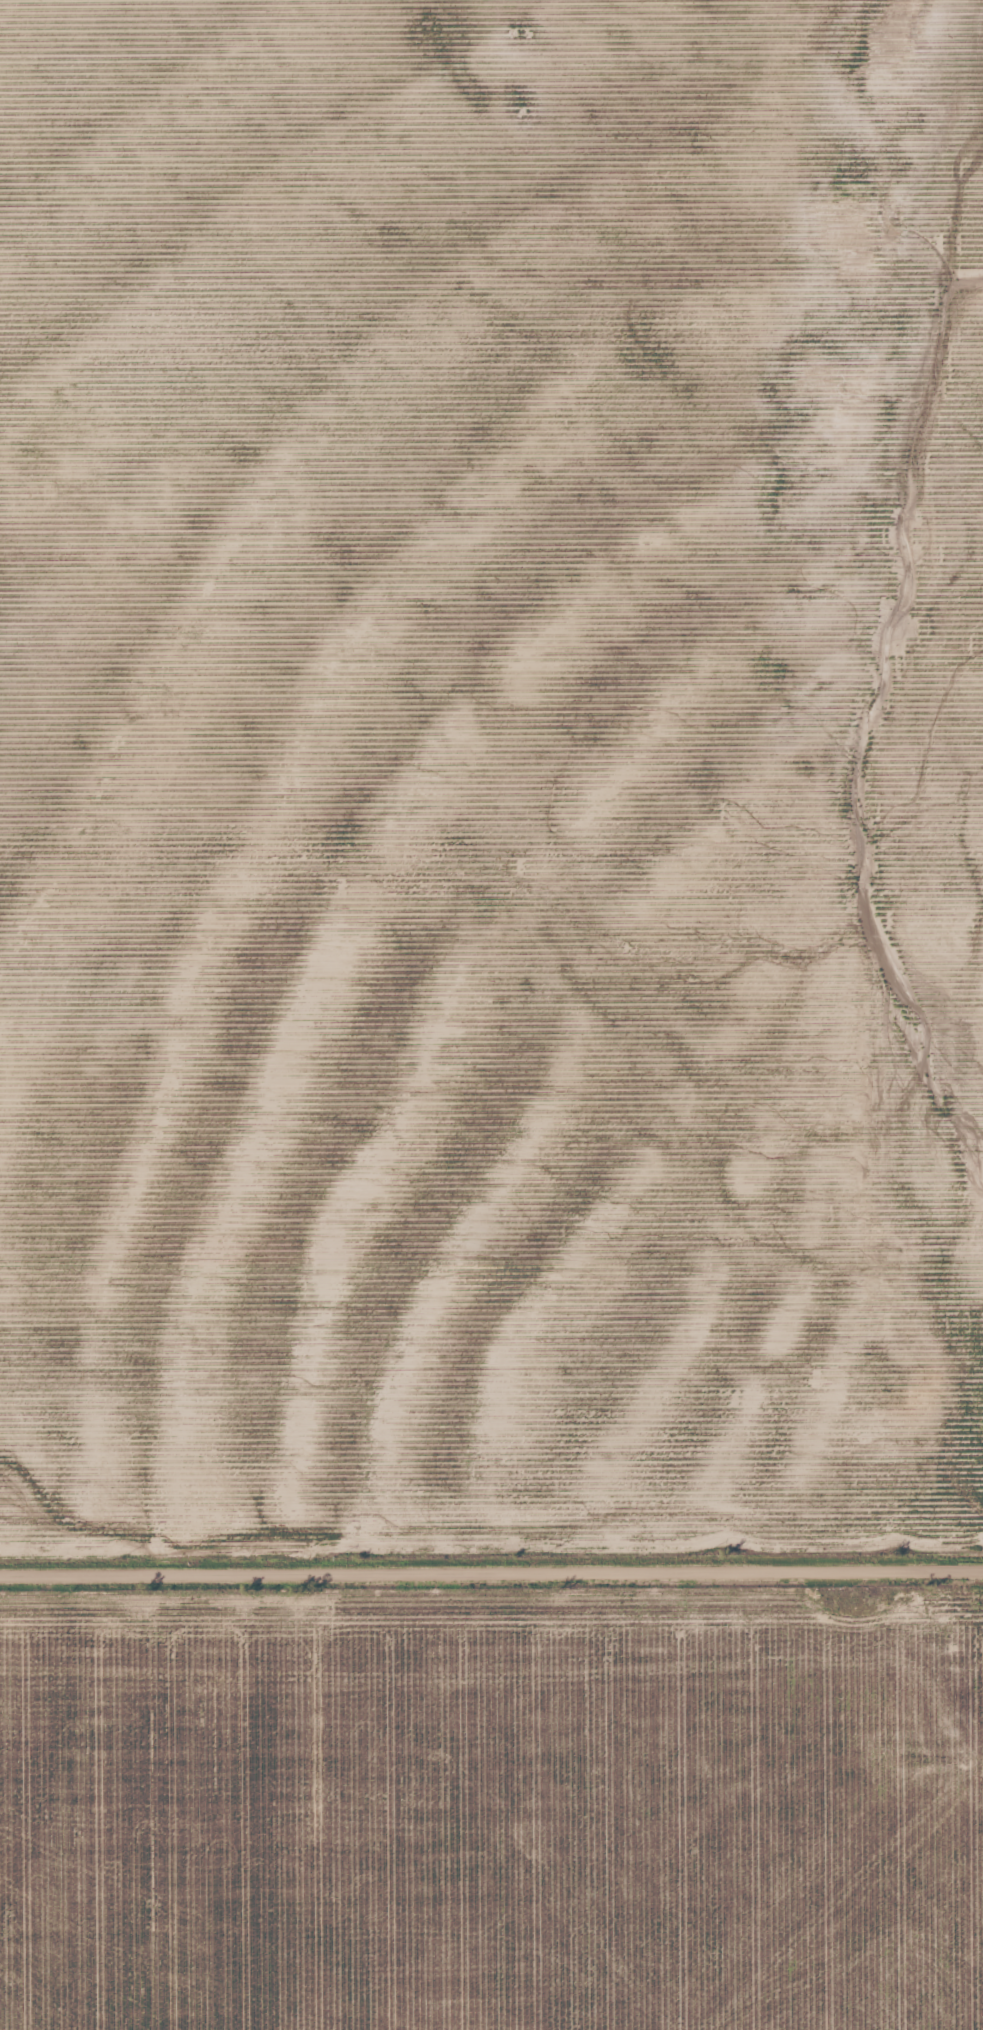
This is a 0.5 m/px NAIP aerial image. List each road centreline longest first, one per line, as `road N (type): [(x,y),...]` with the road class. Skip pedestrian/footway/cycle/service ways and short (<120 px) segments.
road 1 (residential): [(982,1556),(0,1559)]

